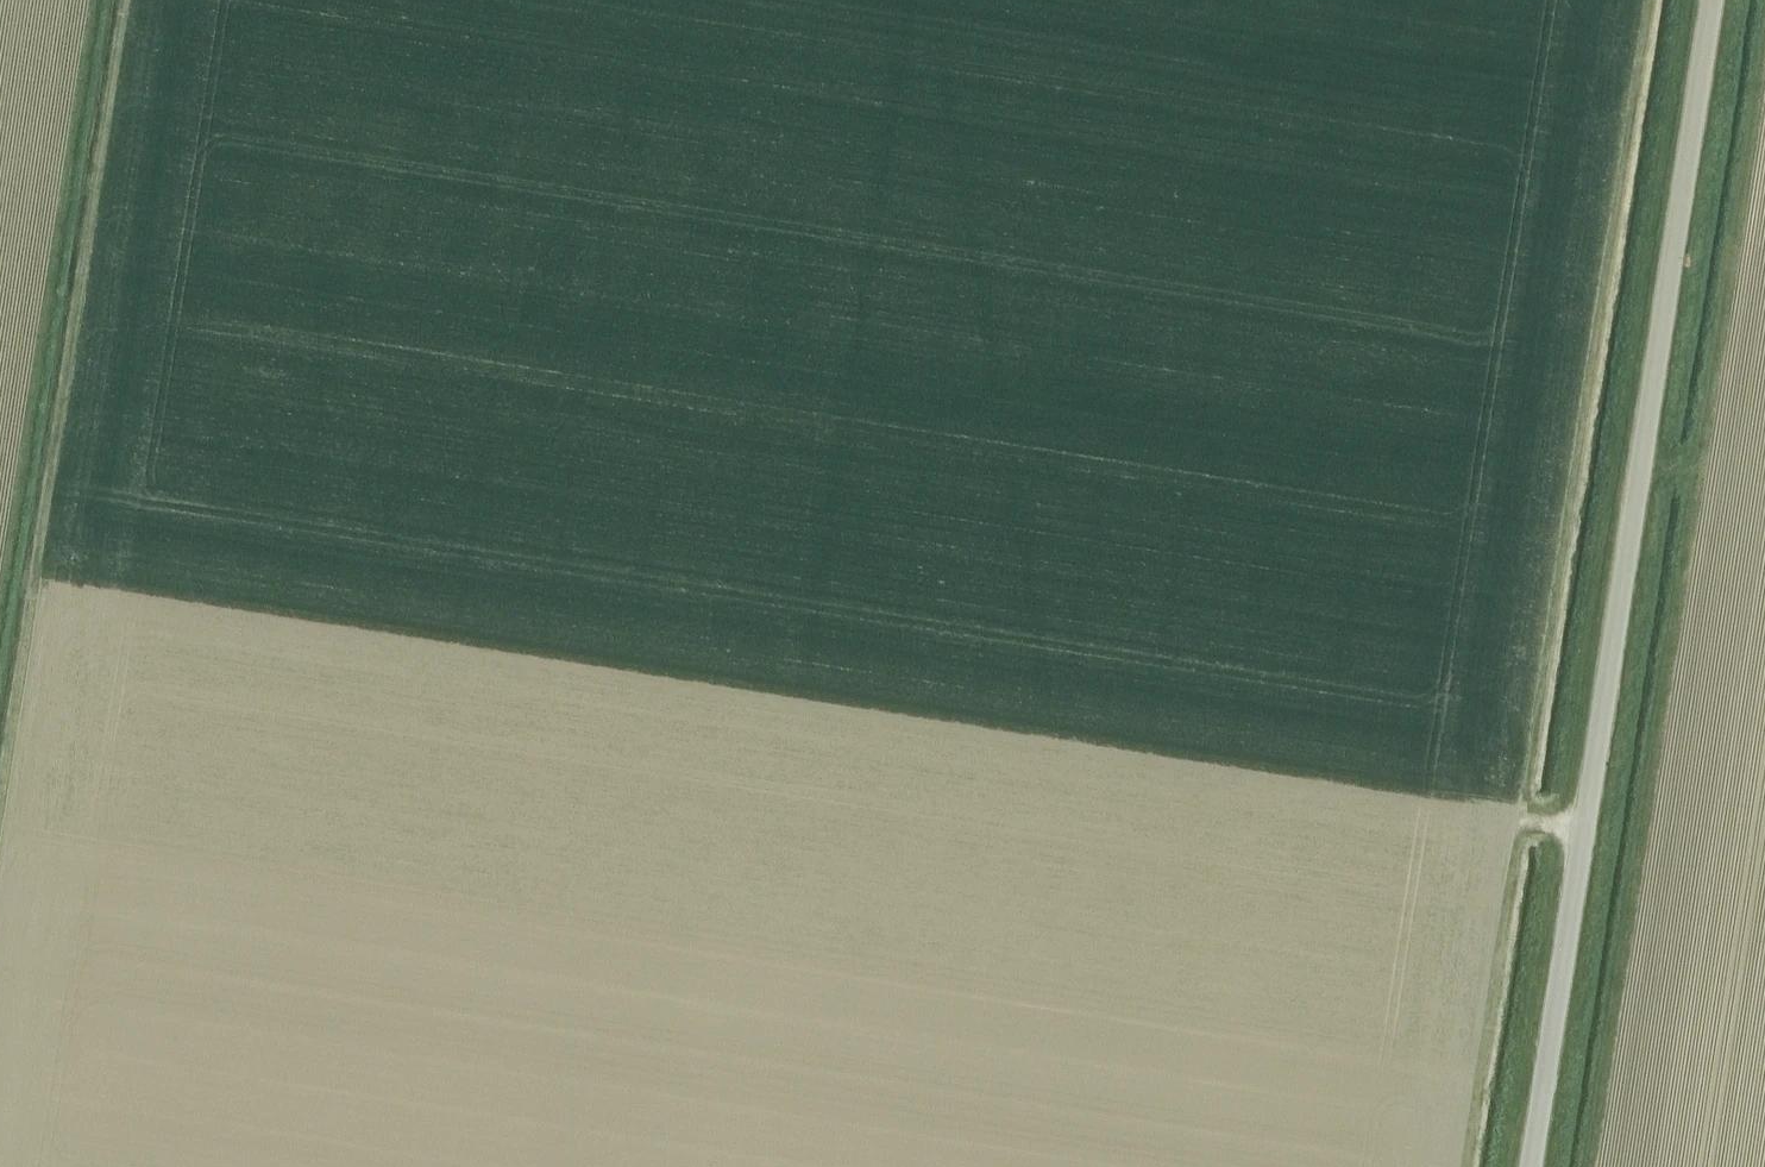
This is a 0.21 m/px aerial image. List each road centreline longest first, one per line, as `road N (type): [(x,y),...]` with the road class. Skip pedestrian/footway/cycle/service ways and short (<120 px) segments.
road 1 (unclassified): [(1528,1166),(1710,0)]

